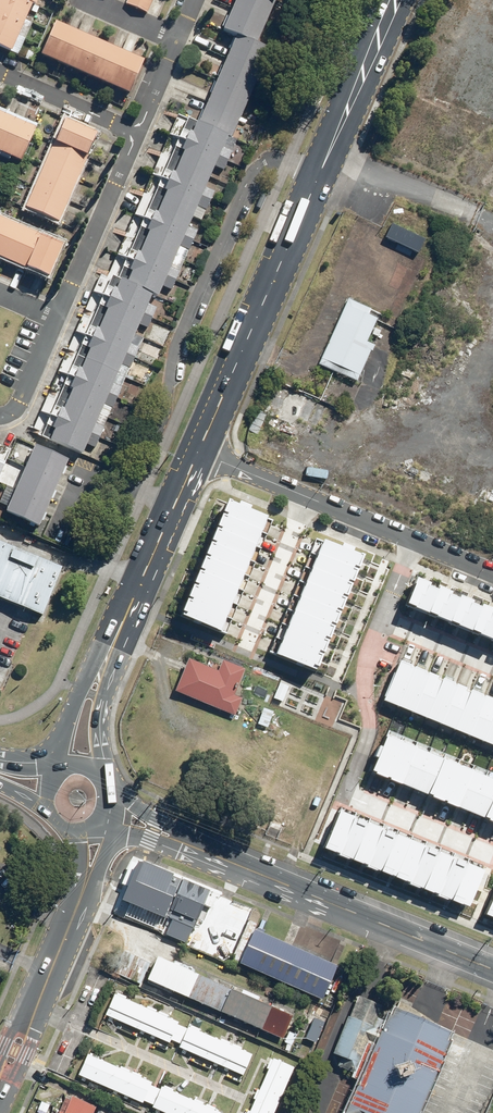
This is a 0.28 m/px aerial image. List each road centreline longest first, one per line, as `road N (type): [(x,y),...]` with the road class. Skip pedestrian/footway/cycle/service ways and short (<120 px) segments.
road 1 (secondary): [(199,452),(396,0)]
road 2 (secondary): [(184,844),(492,969)]
road 3 (residential): [(384,615),(370,654),(355,789),(492,853)]
road 4 (residential): [(0,414),(21,403),(137,132)]
road 5 (secondary): [(113,645),(199,452)]
road 6 (tertiary): [(80,899),(0,1083)]
road 7 (residential): [(307,498),(245,645)]
road 8 (residential): [(137,132),(0,73)]
road 9 (residential): [(194,0),(137,132)]
road 10 (secondary): [(113,645),(100,728),(109,778)]
road 11 (secondary): [(66,765),(80,690),(113,645)]

